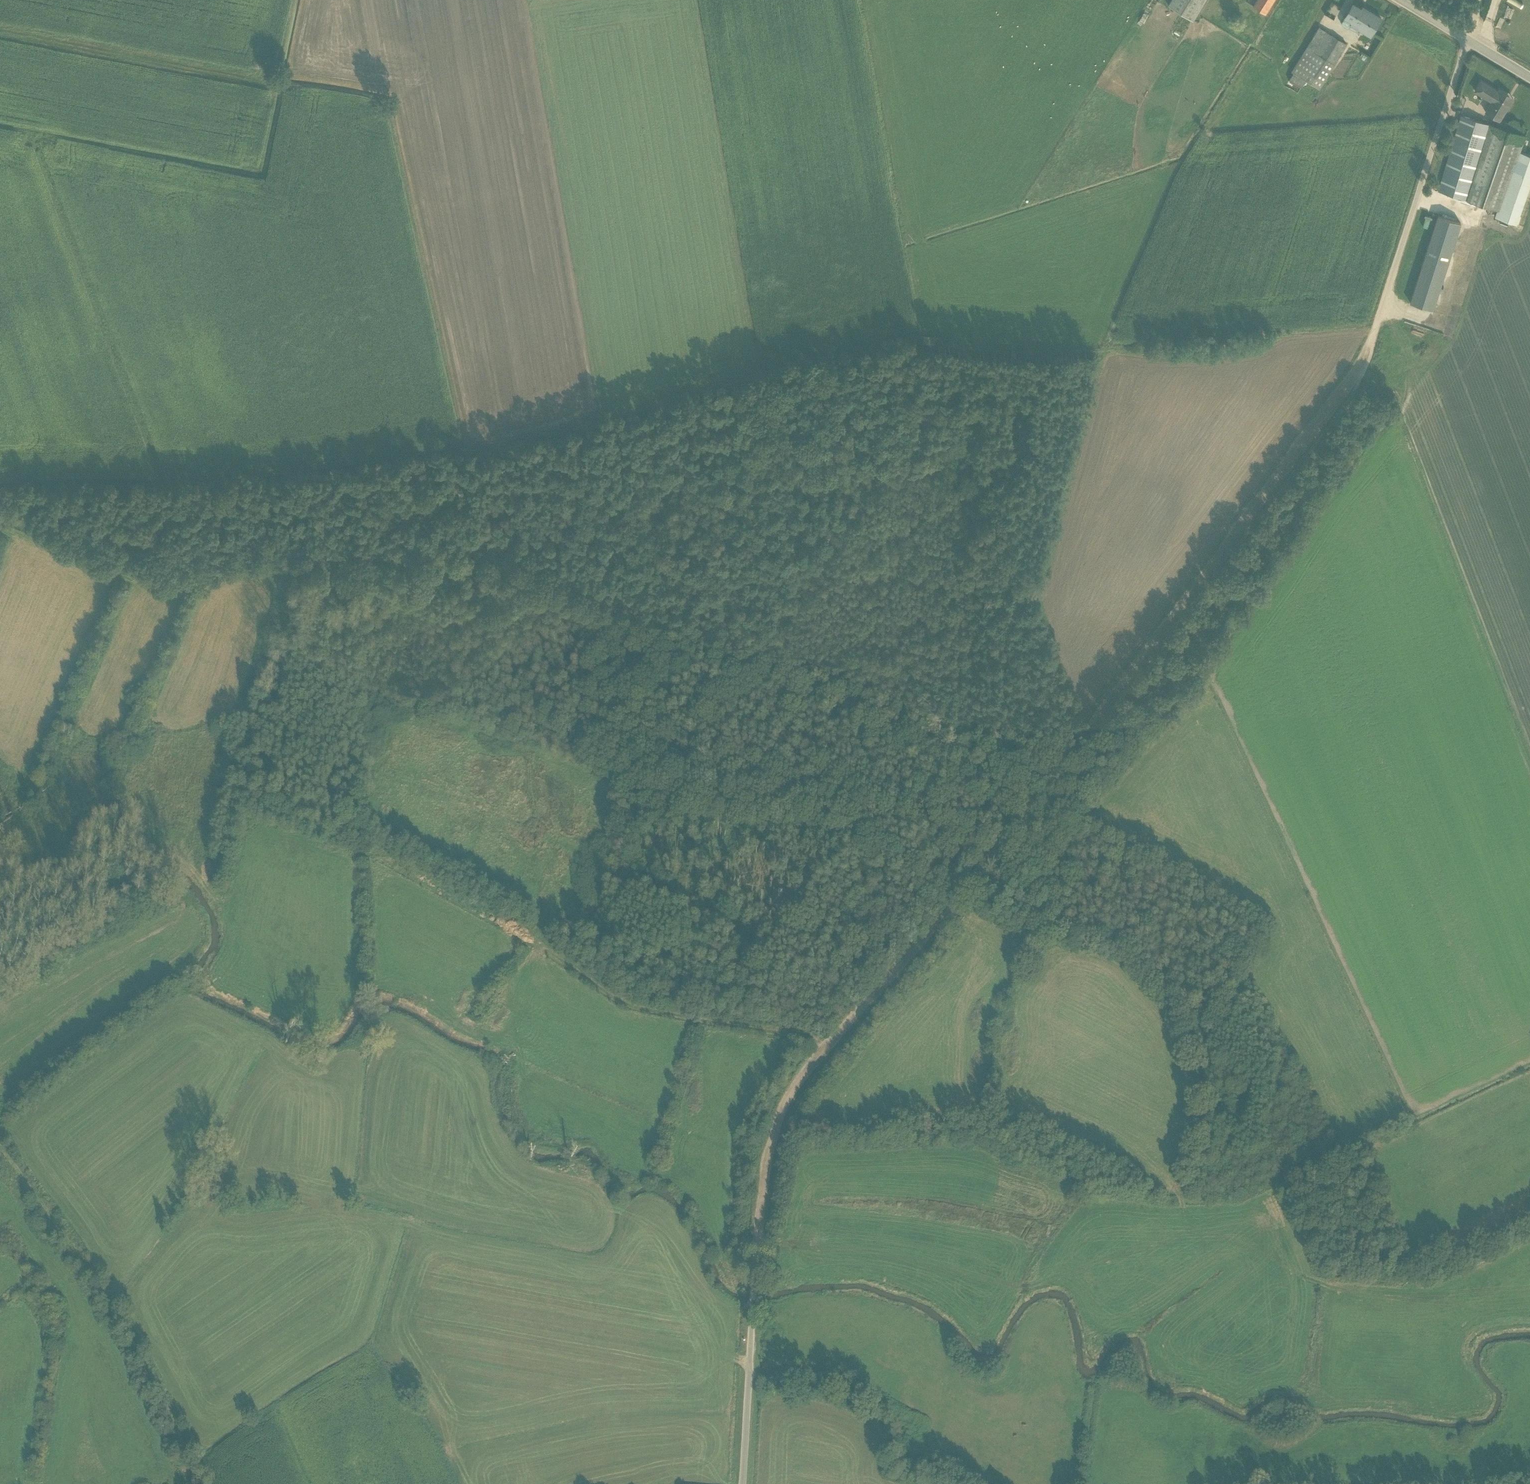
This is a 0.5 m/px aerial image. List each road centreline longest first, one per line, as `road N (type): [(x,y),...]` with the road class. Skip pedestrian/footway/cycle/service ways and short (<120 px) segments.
road 1 (track): [(1369,344),(1346,386),(1056,776),(784,1097),(766,1143),(756,1253)]
road 2 (track): [(0,516),(129,569),(487,553),(550,564),(641,596),(862,720),(1041,805)]
road 3 (track): [(0,1146),(155,1378),(194,1483)]
road 4 (unclassified): [(1369,344),(1467,38)]
road 5 (unclassified): [(742,1483),(756,1253)]

